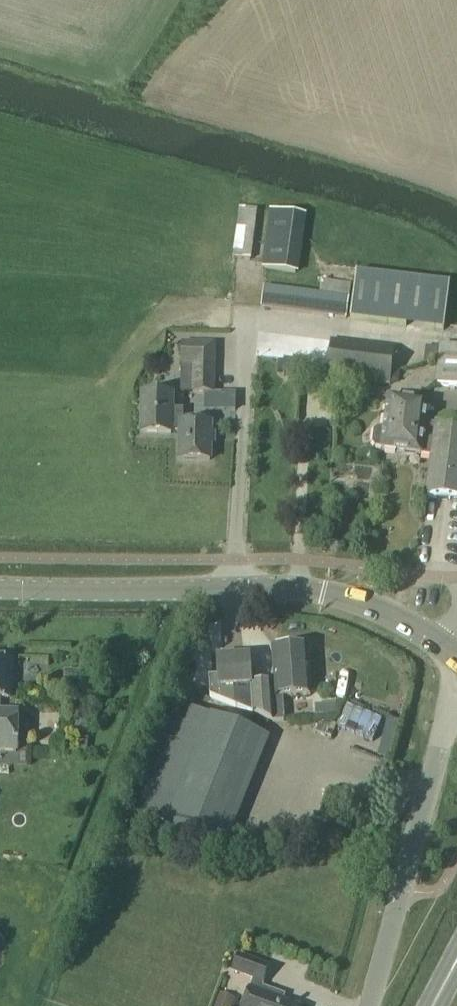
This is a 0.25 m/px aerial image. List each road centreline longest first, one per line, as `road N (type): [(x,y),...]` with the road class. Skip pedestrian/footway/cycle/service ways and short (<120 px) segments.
road 1 (tertiary): [(0,591),(305,593)]
road 2 (residential): [(456,670),(401,889)]
road 3 (tertiary): [(456,661),(409,629),(305,593)]
road 4 (residential): [(368,1005),(401,889)]

